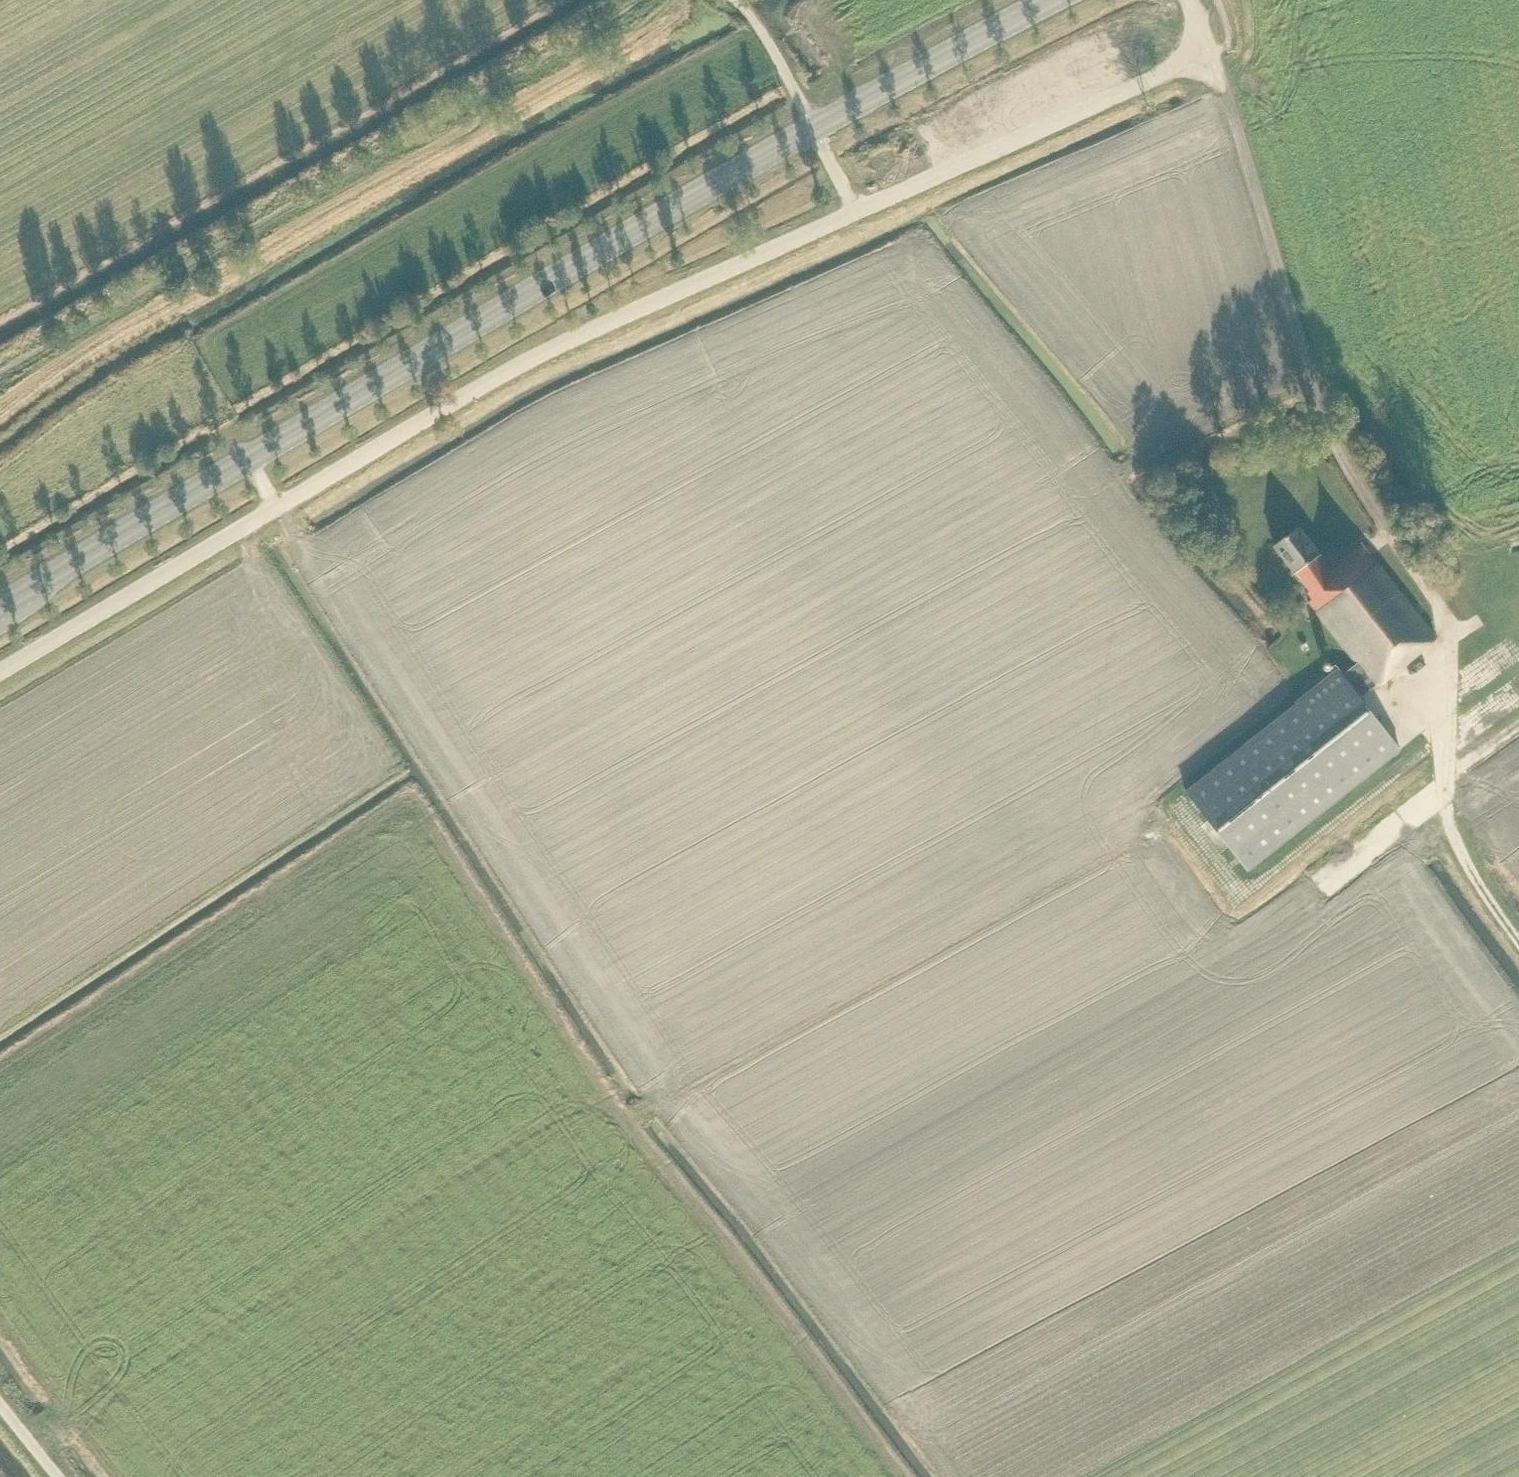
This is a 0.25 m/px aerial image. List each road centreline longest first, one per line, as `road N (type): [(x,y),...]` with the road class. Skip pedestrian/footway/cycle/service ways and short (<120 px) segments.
road 1 (unclassified): [(0,671),(515,368),(858,211)]
road 2 (primary): [(0,606),(814,129)]
road 3 (unclassified): [(858,211),(1209,55)]
road 4 (unclassified): [(1312,390),(1239,128),(1209,55)]
road 5 (primary): [(814,129),(1056,0)]
road 6 (unclassified): [(814,129),(736,0)]
road 7 (track): [(1450,811),(1463,864),(1518,942)]

